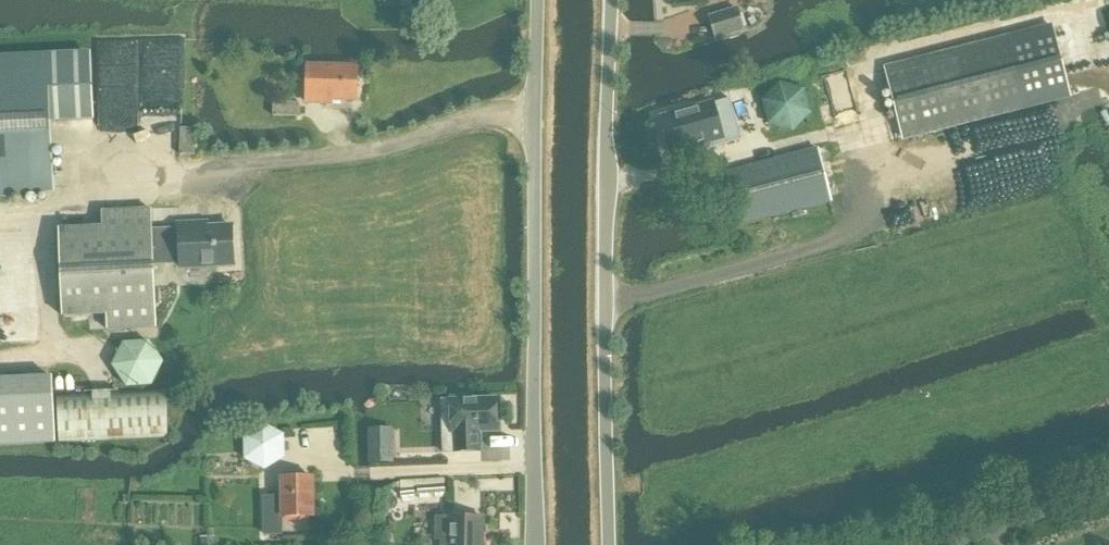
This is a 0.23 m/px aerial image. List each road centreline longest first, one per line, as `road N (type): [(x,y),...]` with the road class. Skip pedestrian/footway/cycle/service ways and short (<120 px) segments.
road 1 (unclassified): [(532,544),(536,0)]
road 2 (tertiary): [(609,544),(610,0)]

